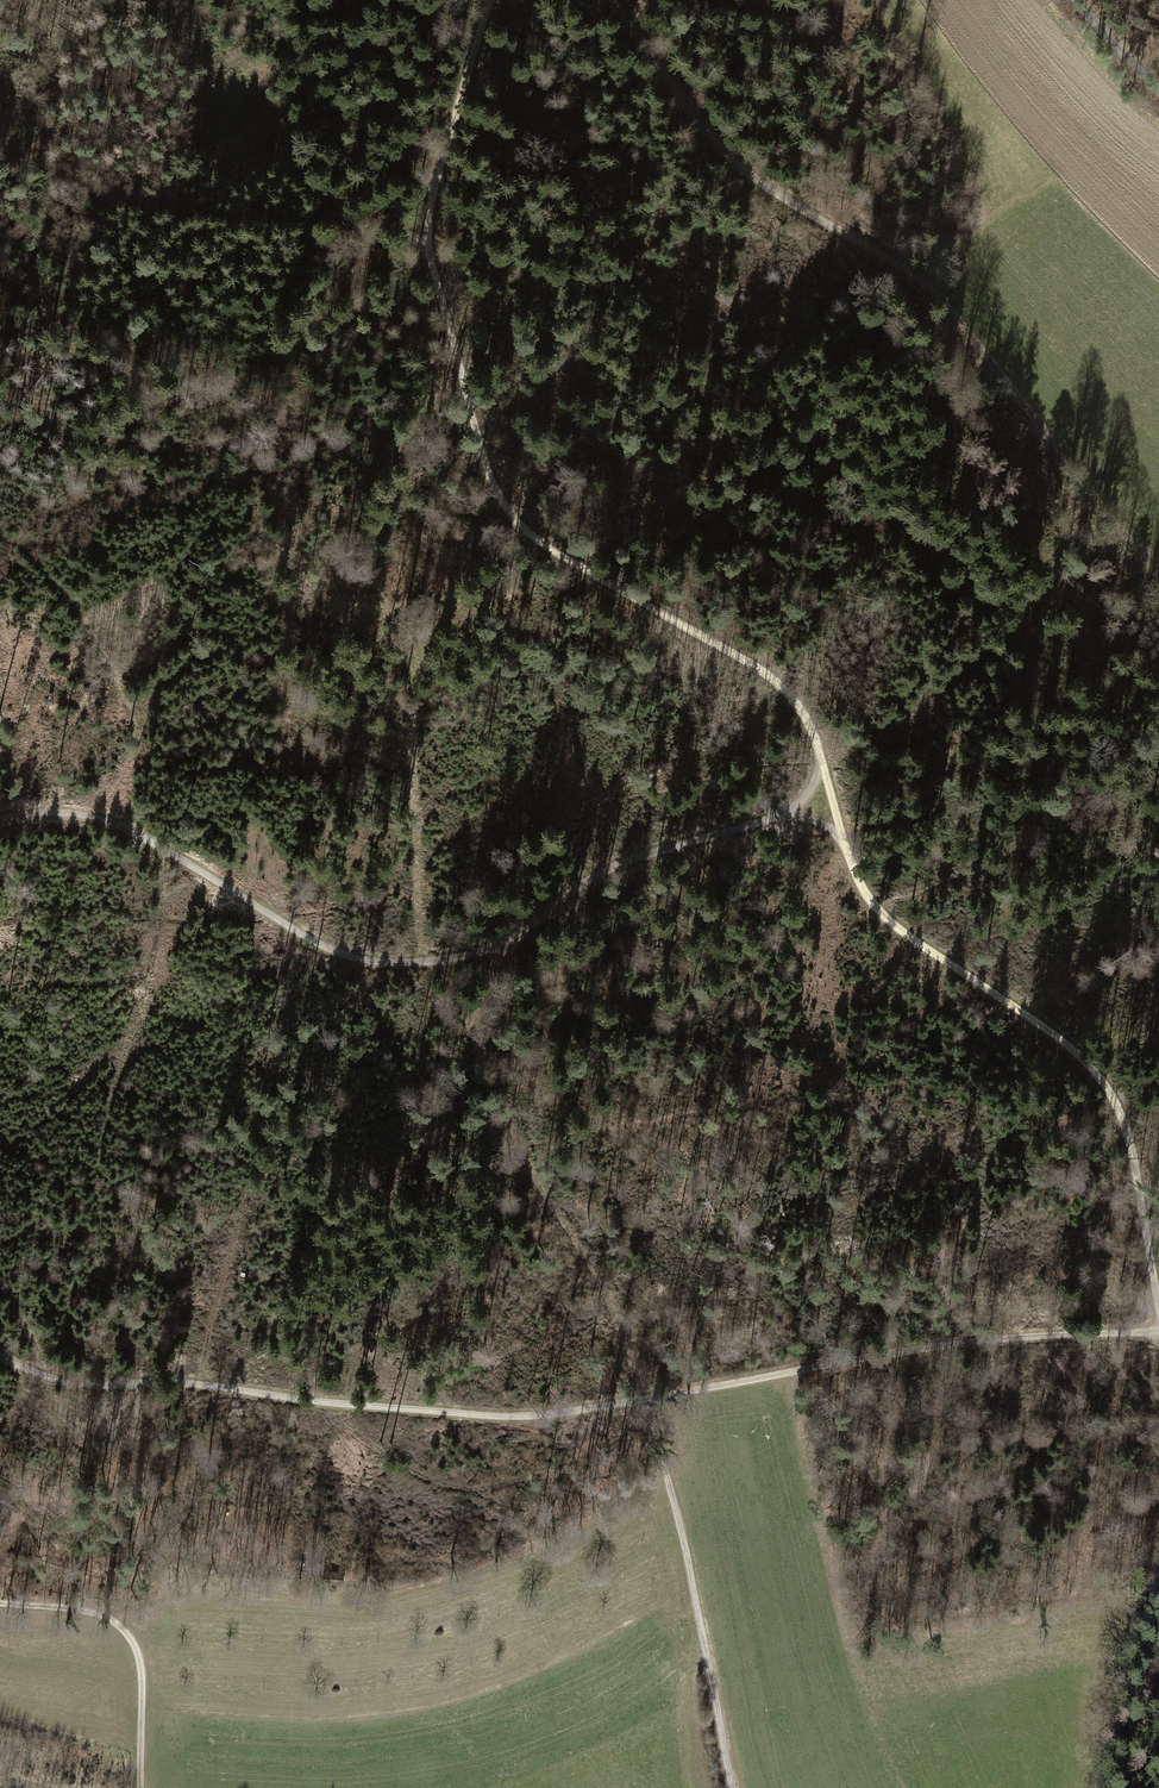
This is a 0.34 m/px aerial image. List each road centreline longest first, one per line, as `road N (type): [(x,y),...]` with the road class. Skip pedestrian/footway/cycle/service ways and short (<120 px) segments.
road 1 (track): [(1158,1300),(1129,1139),(1112,1095),(1062,1041),(875,907),(849,858),(816,738),(795,700),(735,653),(570,563),(498,494),(431,260),(435,183)]
road 2 (track): [(0,1359),(74,1383),(178,1382),(330,1404),(525,1416),(647,1401),(899,1352),(1158,1329)]
road 3 (track): [(844,841),(812,821),(779,817),(608,869),(492,947),(392,964),(324,946),(149,840),(95,817),(0,820)]
road 4 (track): [(436,962),(529,1163),(594,1275),(647,1401),(732,1787)]
road 5 (track): [(1158,558),(1119,524),(936,295),(738,163),(610,0)]
road 6 (track): [(875,907),(1013,856),(1096,647),(1158,580)]
road 7 (track): [(435,183),(408,206),(367,223),(144,202),(0,156)]
road 8 (track): [(425,641),(413,762),(423,963)]
road 9 (track): [(141,1787),(142,1674),(129,1636),(94,1612),(0,1601)]
road 10 (track): [(1098,1787),(1158,1575)]
road 11 (track): [(435,183),(489,0)]

